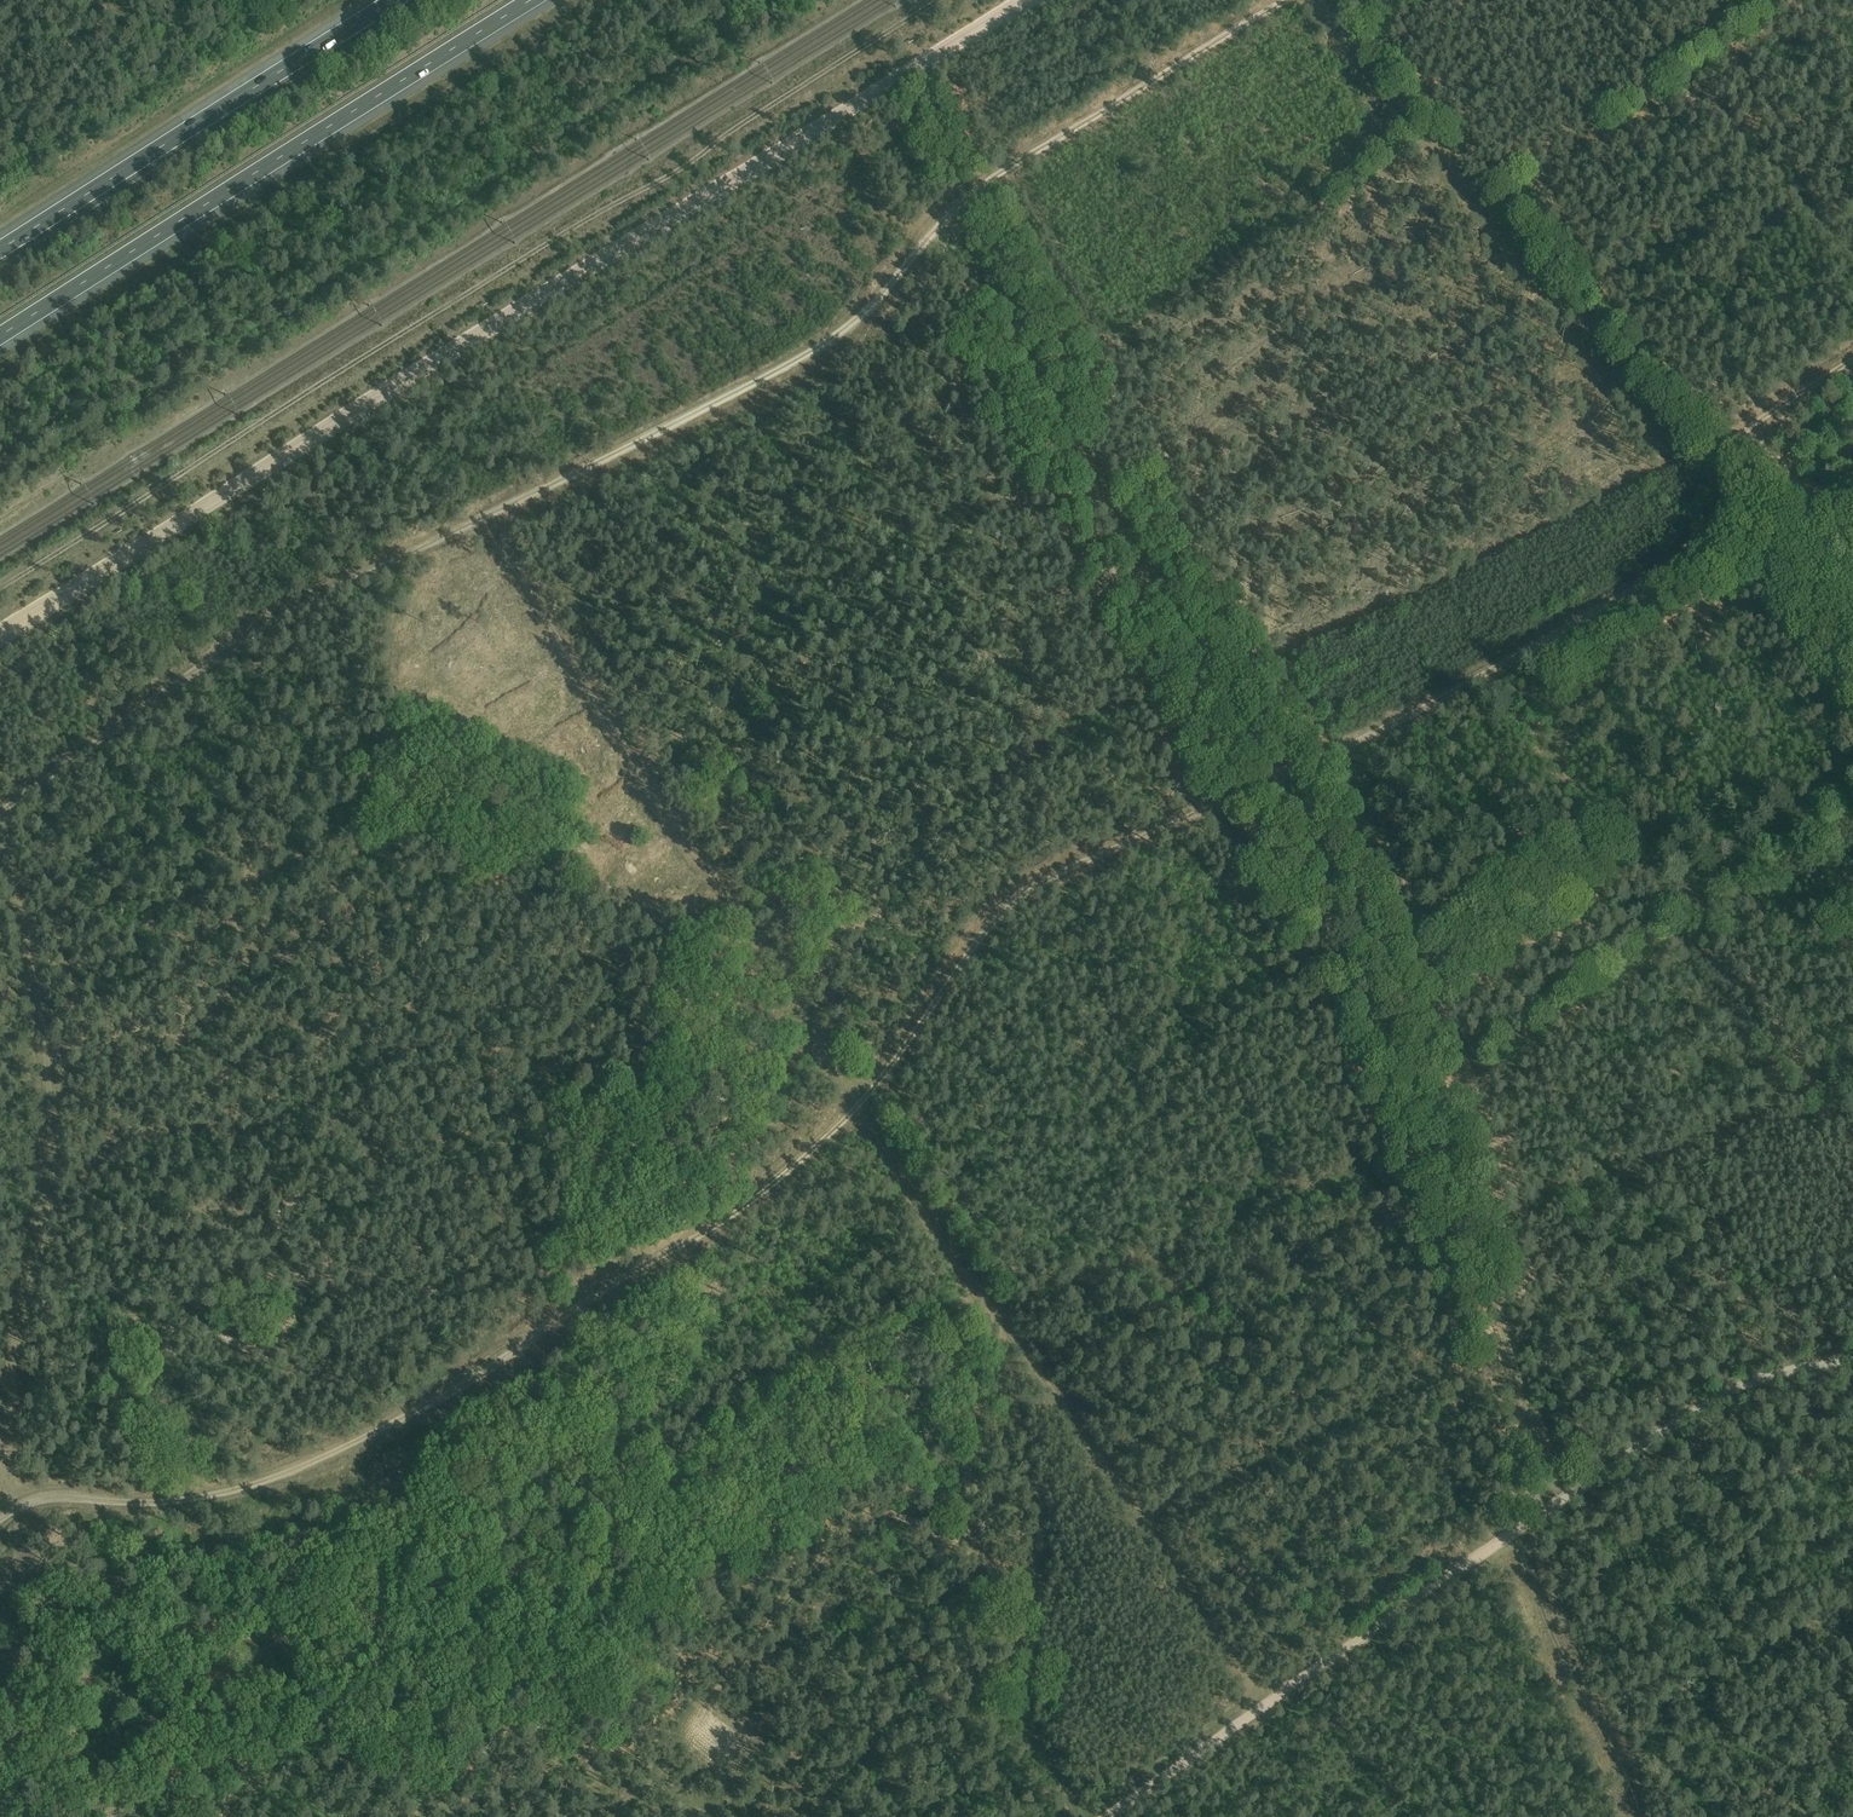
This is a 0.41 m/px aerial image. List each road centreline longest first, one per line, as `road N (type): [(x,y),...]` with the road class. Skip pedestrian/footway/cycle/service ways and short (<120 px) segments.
road 1 (track): [(0,587),(539,248),(691,162),(938,0)]
road 2 (motorway): [(0,337),(532,0)]
road 3 (motorway): [(397,0),(0,251)]

